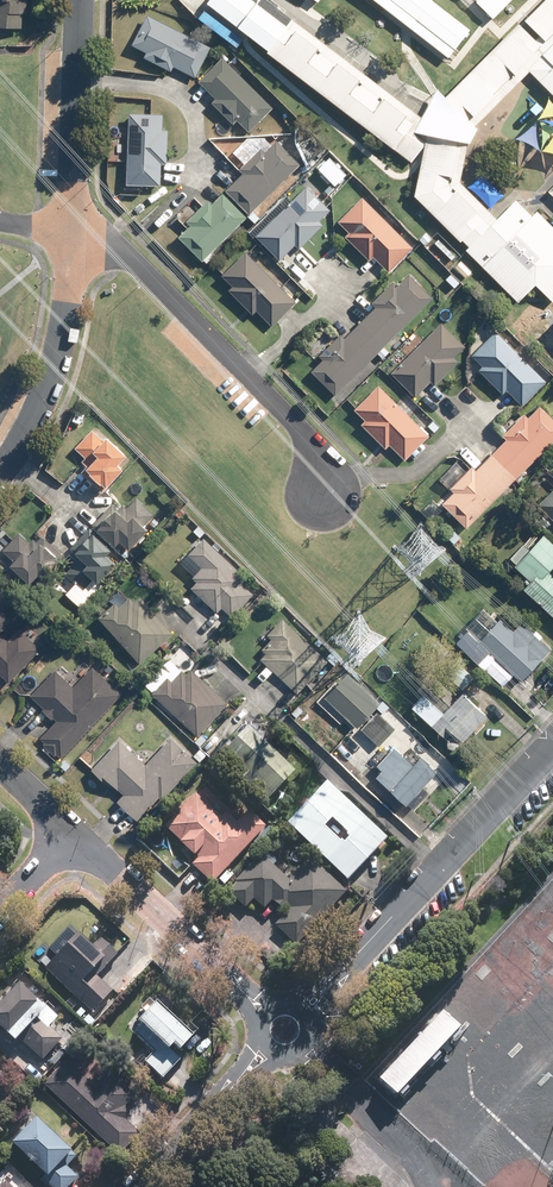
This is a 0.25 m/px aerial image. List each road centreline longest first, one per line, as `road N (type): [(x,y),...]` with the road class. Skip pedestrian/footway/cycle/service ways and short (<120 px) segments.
road 1 (residential): [(77,238),(132,259),(313,448),(330,492)]
road 2 (residential): [(552,748),(341,971)]
road 3 (residential): [(77,238),(50,380),(0,474)]
road 4 (residential): [(80,0),(77,238)]
road 5 (residential): [(74,833),(238,985)]
road 6 (residential): [(236,1082),(141,1186)]

